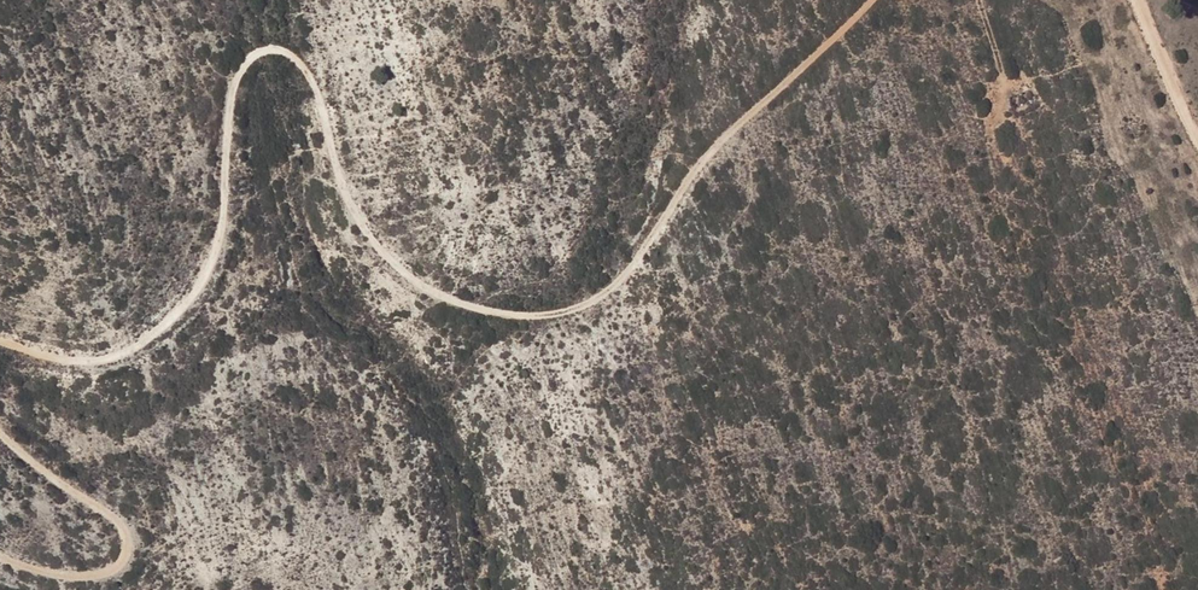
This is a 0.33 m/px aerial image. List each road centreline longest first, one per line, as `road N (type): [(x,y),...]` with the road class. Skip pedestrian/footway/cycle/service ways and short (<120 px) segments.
road 1 (track): [(0,333),(50,349),(109,349),(189,290),(223,212),(230,85),(257,40),(284,44),(303,65),(342,187),(391,259),(422,287),(507,309),(578,307),(619,283),(672,204),(883,0)]
road 2 (track): [(0,547),(67,570),(97,569),(136,543),(130,525),(68,491),(0,437)]
road 3 (track): [(1197,131),(1143,0)]

